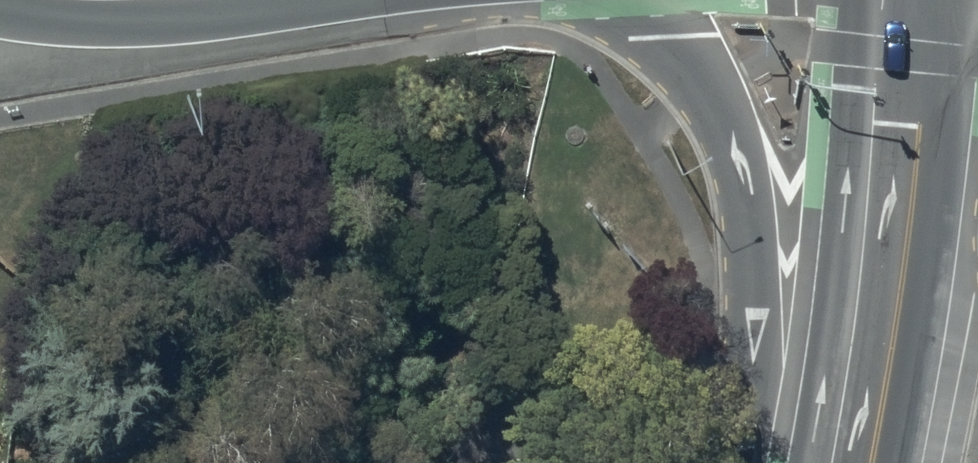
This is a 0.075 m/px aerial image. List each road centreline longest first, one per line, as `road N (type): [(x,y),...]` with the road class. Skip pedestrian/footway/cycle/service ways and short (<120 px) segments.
road 1 (primary): [(801,462),(760,324),(729,136),(696,66),(628,0)]
road 2 (primary): [(850,462),(886,226),(905,0)]

